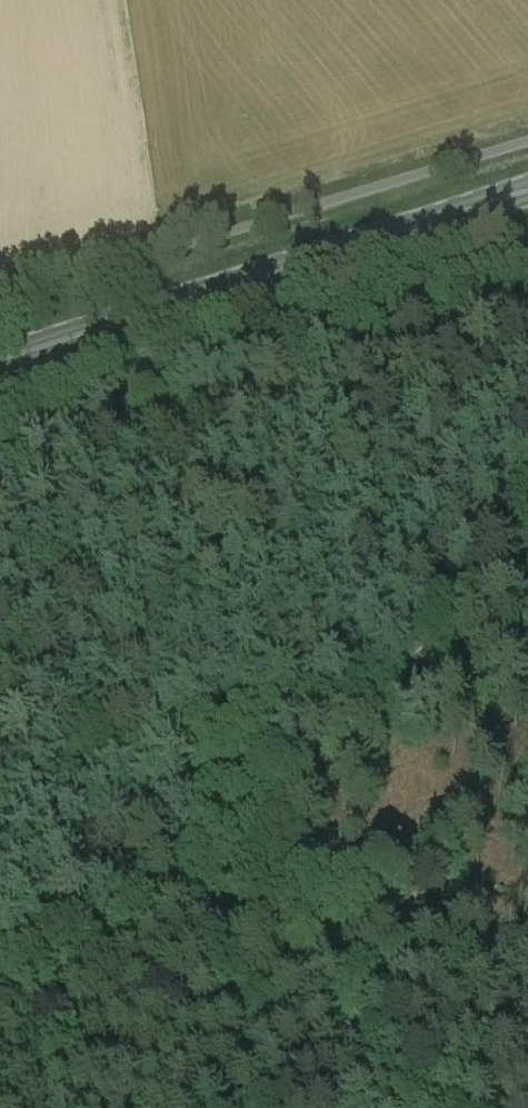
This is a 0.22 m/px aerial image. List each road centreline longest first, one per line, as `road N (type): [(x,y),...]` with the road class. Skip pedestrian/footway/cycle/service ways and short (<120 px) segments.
road 1 (track): [(527,562),(0,1006)]
road 2 (primary): [(0,360),(527,190)]

